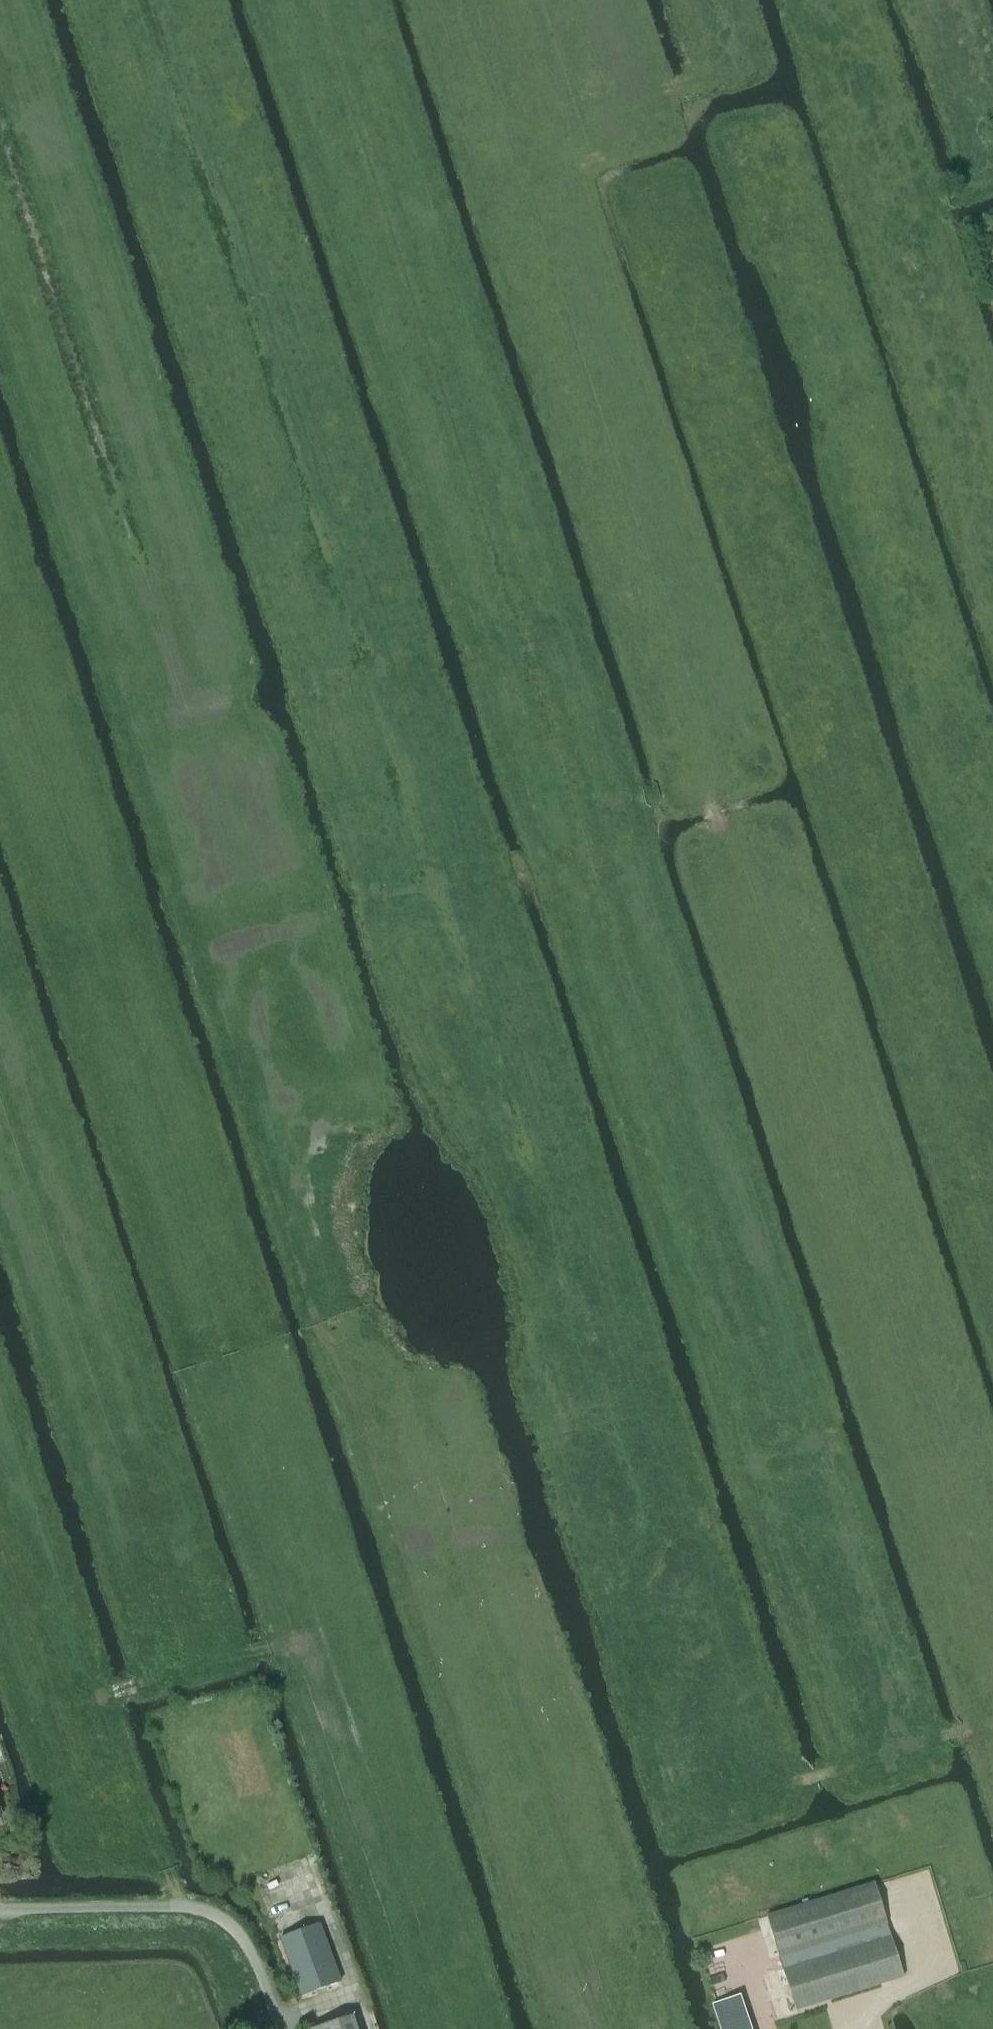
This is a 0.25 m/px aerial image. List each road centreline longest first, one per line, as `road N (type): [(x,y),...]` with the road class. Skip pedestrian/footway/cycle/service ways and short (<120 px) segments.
road 1 (unclassified): [(280,2028),(254,1956),(214,1914),(186,1906),(0,1910)]

